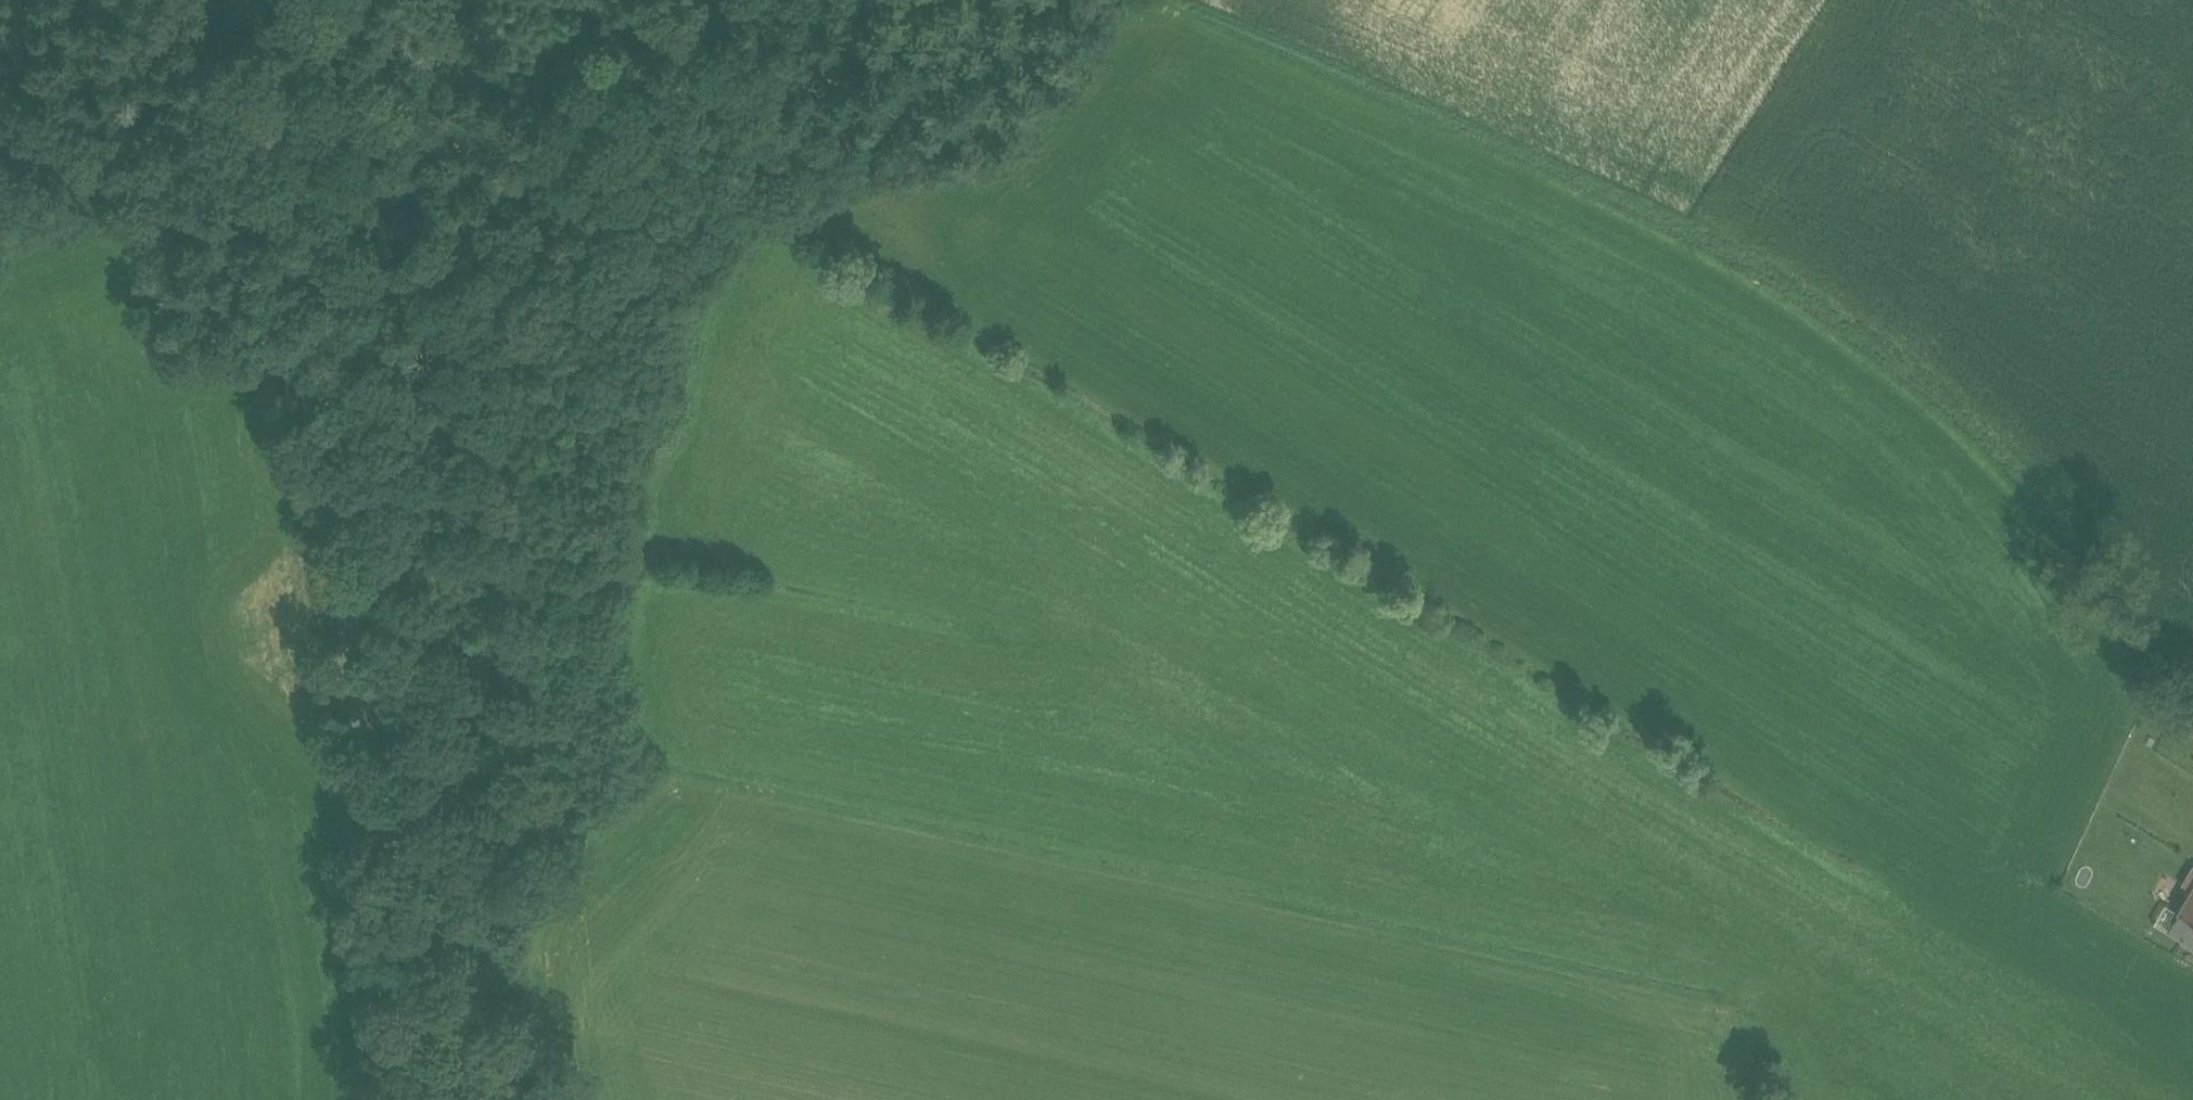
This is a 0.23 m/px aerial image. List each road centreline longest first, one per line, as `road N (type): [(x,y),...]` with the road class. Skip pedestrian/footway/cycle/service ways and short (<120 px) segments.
road 1 (unclassified): [(405,915),(366,731),(284,185),(287,138)]
road 2 (unclassified): [(0,233),(287,138)]
road 3 (unclassified): [(509,1099),(405,915)]
road 4 (unclassified): [(402,1099),(405,915)]
road 5 (unclassified): [(287,138),(364,0)]

